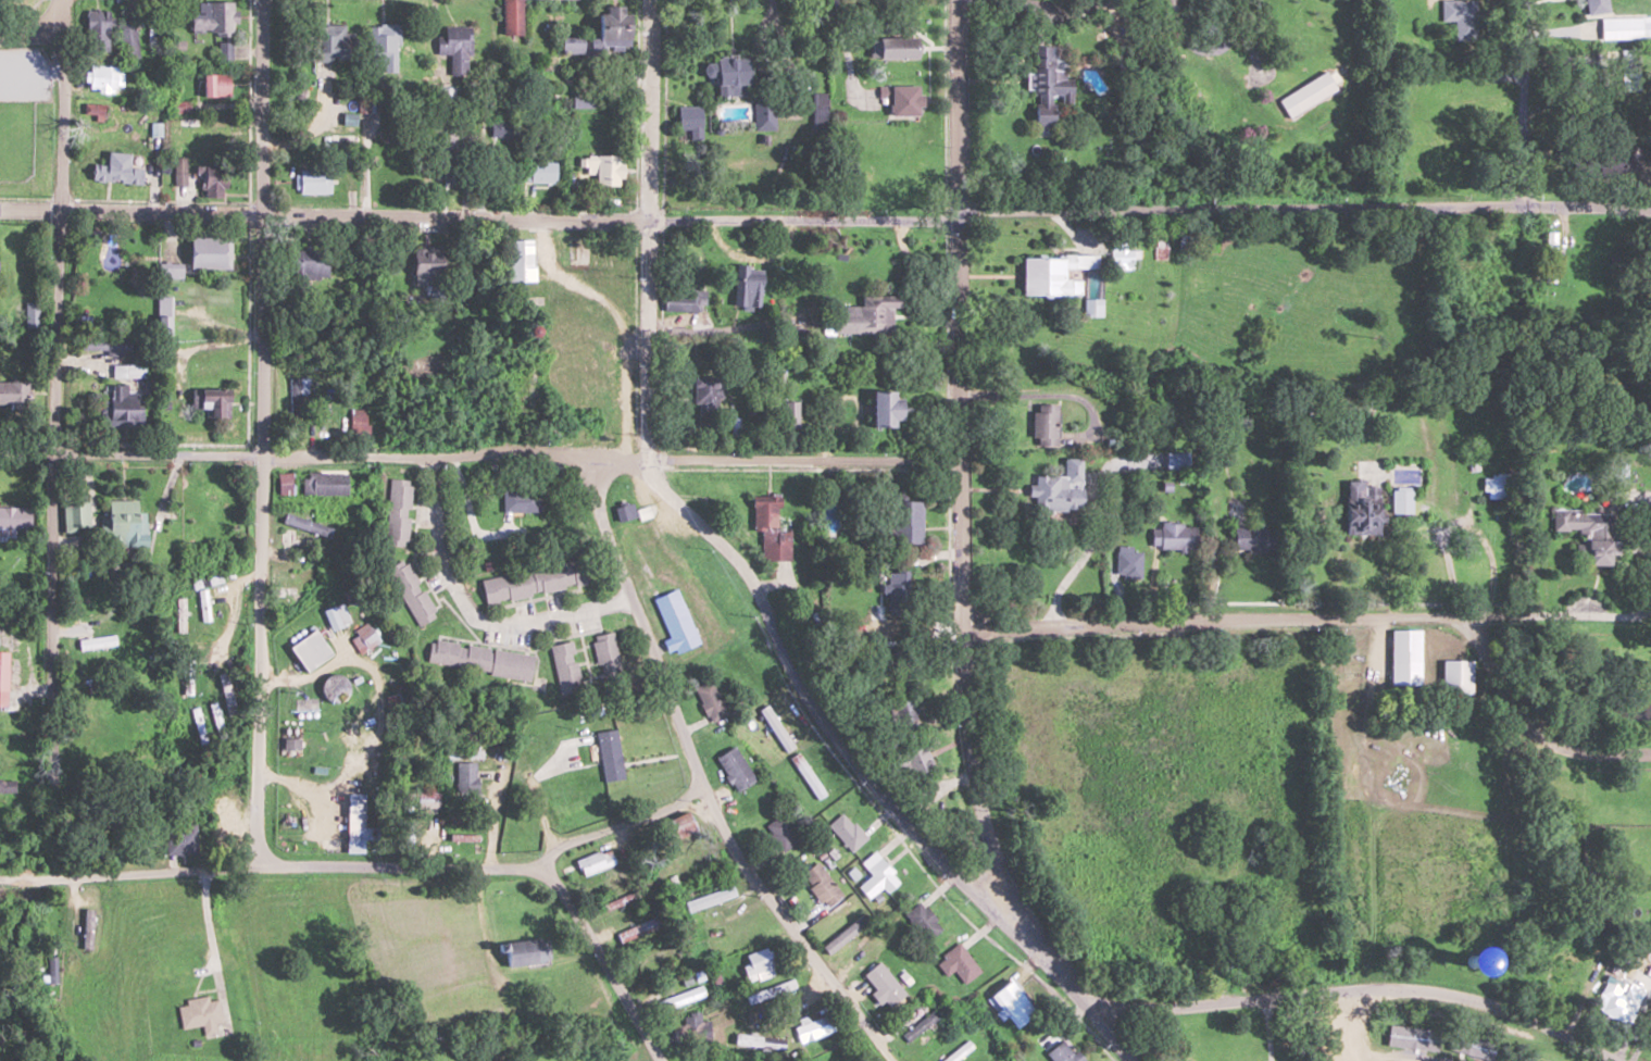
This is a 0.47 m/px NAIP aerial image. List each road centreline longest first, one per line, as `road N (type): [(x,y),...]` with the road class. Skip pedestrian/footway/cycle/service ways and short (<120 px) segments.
road 1 (residential): [(0,208),(1389,224),(1563,204),(1650,216)]
road 2 (residential): [(652,0),(651,457),(759,589),(797,670),(842,736),(1131,1060)]
road 3 (residential): [(0,450),(960,459)]
road 4 (residential): [(958,0),(963,703),(1003,909)]
road 5 (residential): [(65,0),(51,449),(60,876)]
road 6 (residential): [(264,0),(257,864)]
road 7 (residential): [(558,454),(645,629),(701,794),(759,886),(896,1060)]
road 8 (residential): [(961,619),(1630,620),(1650,606)]
road 9 (residential): [(1098,1016),(1309,989),(1429,991),(1500,1008),(1611,1060)]
road 10 (residential): [(545,873),(257,864),(60,876)]
road 11 (residential): [(1464,615),(1479,677),(1531,729),(1563,747),(1650,752)]
road 12 (residential): [(545,873),(539,802),(518,766),(503,771),(493,803),(488,869)]
road 13 (residential): [(663,1060),(545,873)]
road 14 (residential): [(1584,208),(1599,0)]
road 15 (residential): [(545,873),(560,848),(701,794)]

